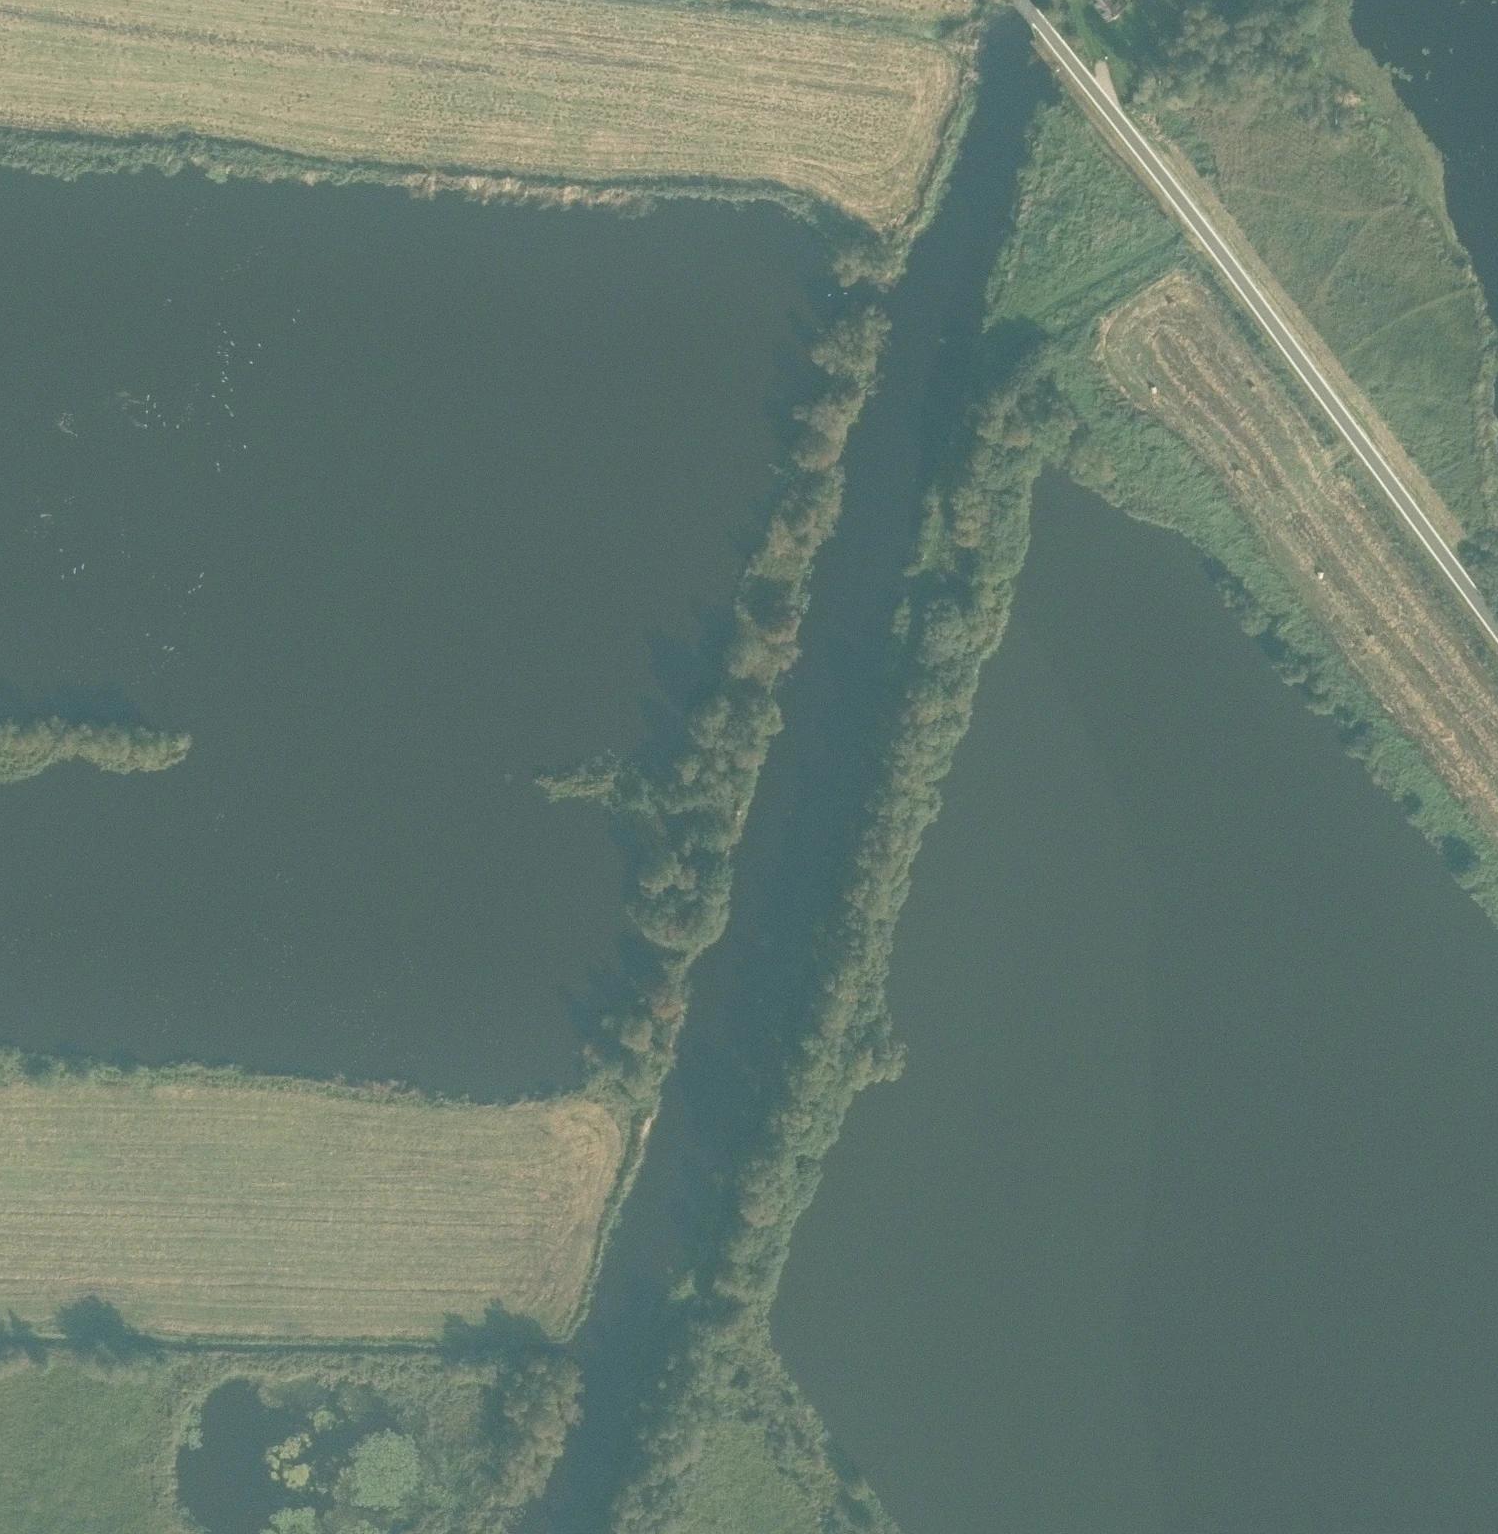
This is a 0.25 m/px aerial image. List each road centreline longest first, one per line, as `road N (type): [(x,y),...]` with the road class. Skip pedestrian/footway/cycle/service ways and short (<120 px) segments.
road 1 (unclassified): [(1497,629),(1199,222),(1020,0)]

